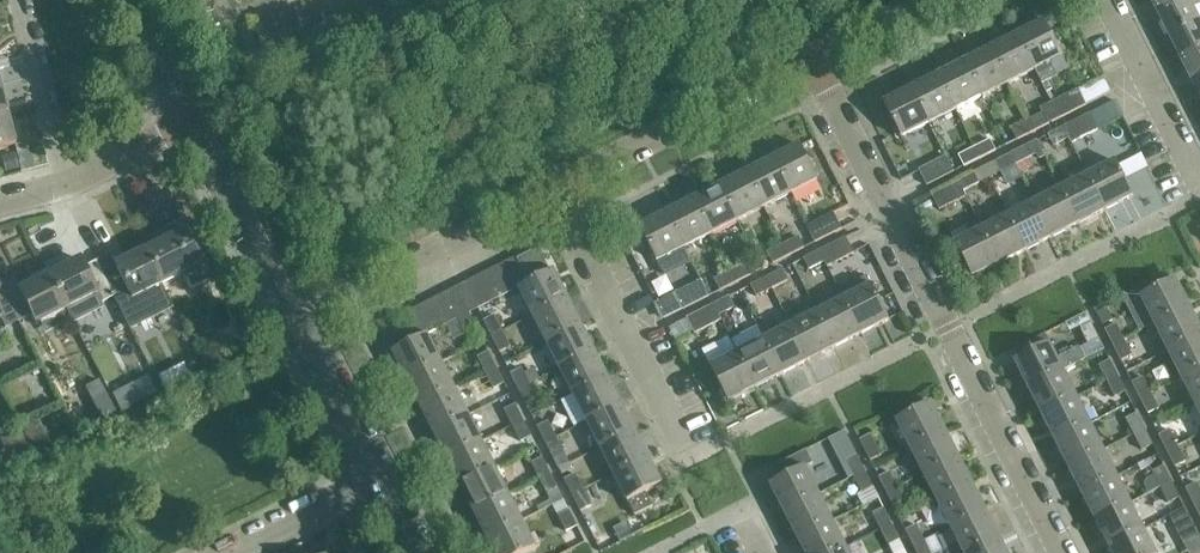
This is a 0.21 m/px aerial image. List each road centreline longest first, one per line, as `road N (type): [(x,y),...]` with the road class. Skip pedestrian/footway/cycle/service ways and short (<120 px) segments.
road 1 (residential): [(1058,552),(817,70)]
road 2 (residential): [(296,338),(560,203)]
road 3 (residential): [(560,203),(817,70)]
road 4 (residential): [(686,457),(560,203)]
road 5 (residential): [(184,120),(296,338)]
road 6 (residential): [(1199,179),(1109,0)]
road 7 (residential): [(62,185),(17,0)]
road 8 (residential): [(222,552),(367,478)]
road 9 (residential): [(296,338),(367,478)]
road 10 (residential): [(817,70),(953,0)]
road 11 (residential): [(62,185),(150,145),(184,120)]
road 12 (residential): [(124,0),(184,120)]

